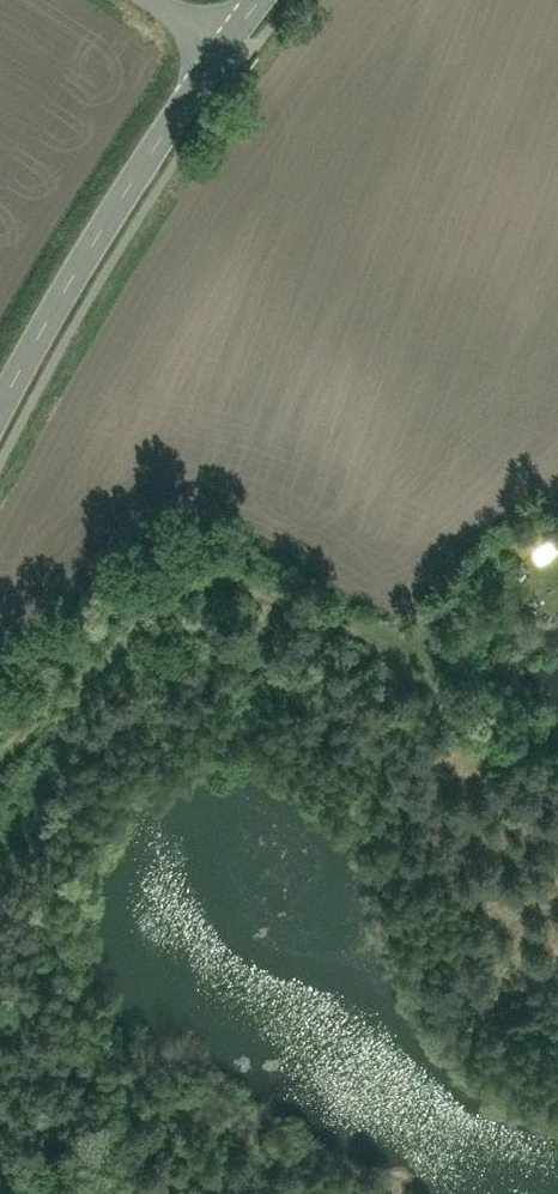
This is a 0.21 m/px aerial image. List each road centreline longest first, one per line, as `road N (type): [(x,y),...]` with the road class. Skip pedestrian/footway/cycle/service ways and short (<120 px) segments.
road 1 (tertiary): [(0,412),(68,286),(225,38)]

